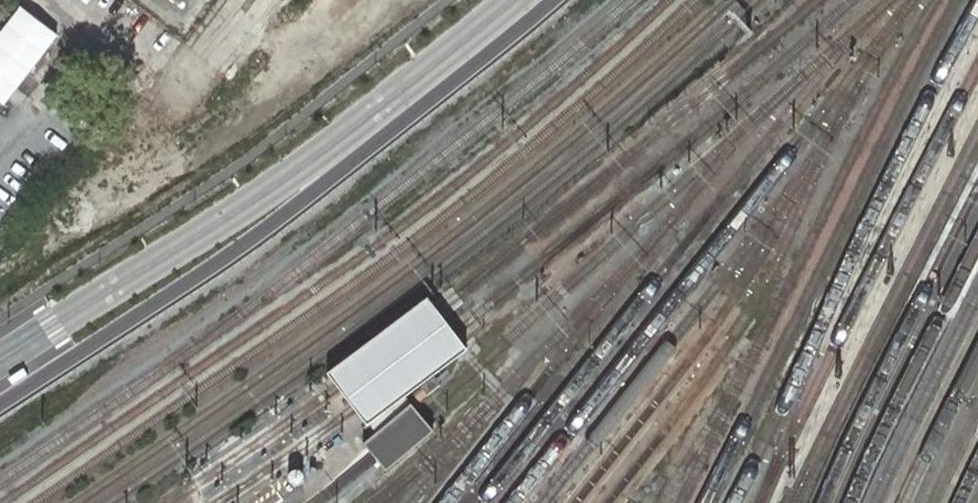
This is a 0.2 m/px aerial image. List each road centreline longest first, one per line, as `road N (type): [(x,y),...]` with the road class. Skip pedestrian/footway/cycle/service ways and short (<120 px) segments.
road 1 (residential): [(0,404),(277,220),(553,0)]

